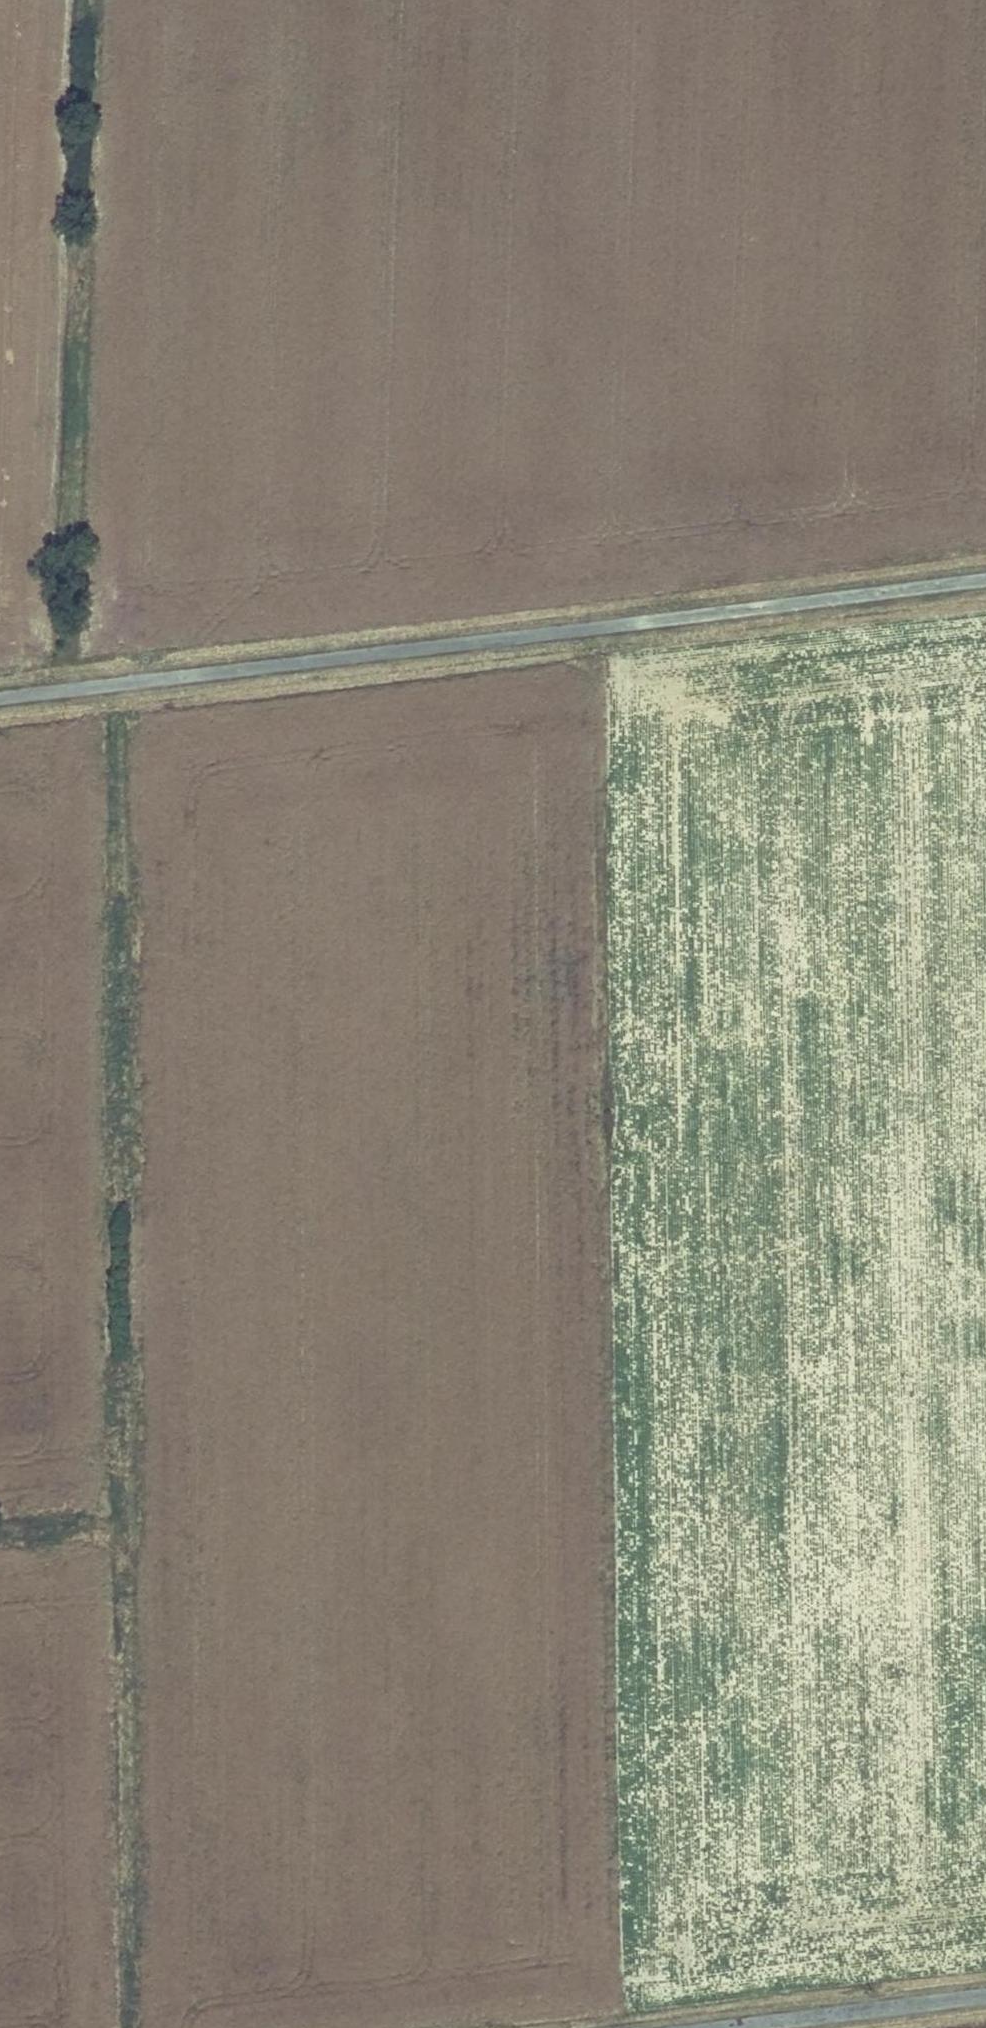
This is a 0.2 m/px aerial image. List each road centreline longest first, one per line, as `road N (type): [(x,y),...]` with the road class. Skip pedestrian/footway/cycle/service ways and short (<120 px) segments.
road 1 (unclassified): [(985,579),(0,700)]
road 2 (unclassified): [(985,1992),(697,2027)]

